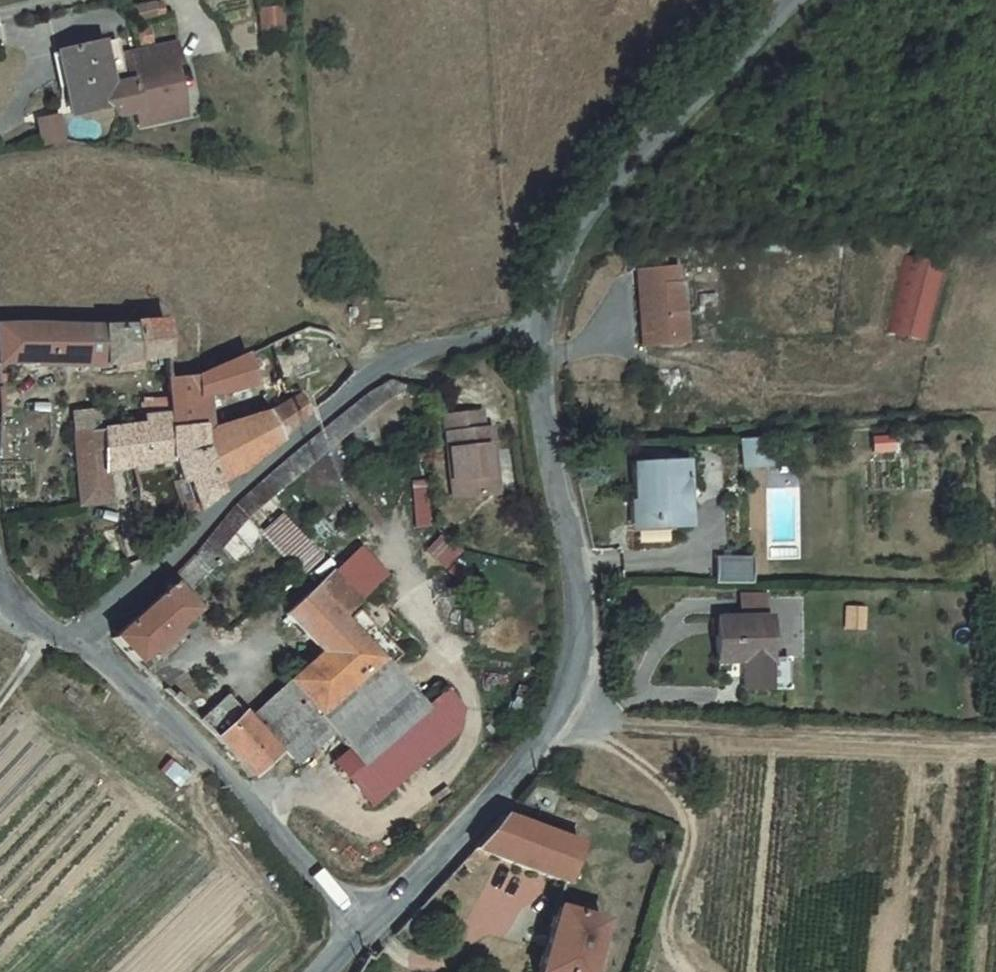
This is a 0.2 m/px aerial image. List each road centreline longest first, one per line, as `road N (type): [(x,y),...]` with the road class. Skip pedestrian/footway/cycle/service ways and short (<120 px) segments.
road 1 (unclassified): [(364,929),(520,768),(558,720),(576,676),(582,603),(543,401),(542,327)]
road 2 (residential): [(71,642),(235,484),(384,364),(457,340),(542,327)]
road 3 (unclassified): [(542,327),(572,221),(784,0)]
road 4 (unclassified): [(71,642),(220,763),(364,929)]

